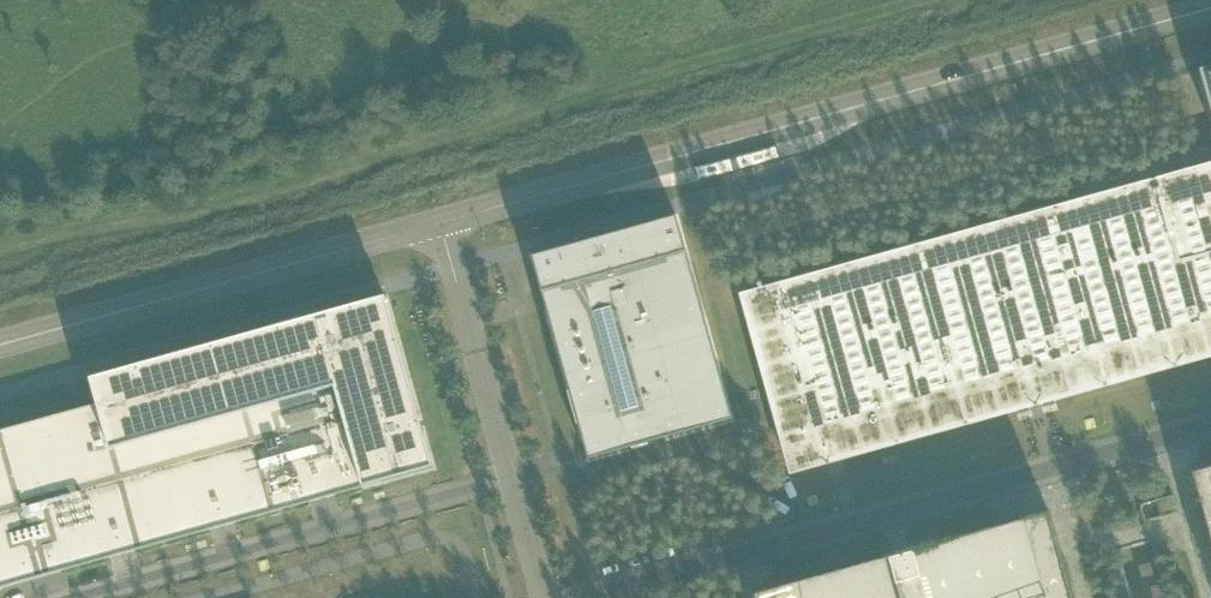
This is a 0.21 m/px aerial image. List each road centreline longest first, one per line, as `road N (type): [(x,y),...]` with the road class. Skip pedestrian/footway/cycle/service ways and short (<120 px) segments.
road 1 (tertiary): [(439,222),(1210,9)]
road 2 (unclassified): [(567,597),(1210,408)]
road 3 (tertiary): [(0,346),(439,222)]
road 4 (unclassified): [(439,222),(543,597)]

